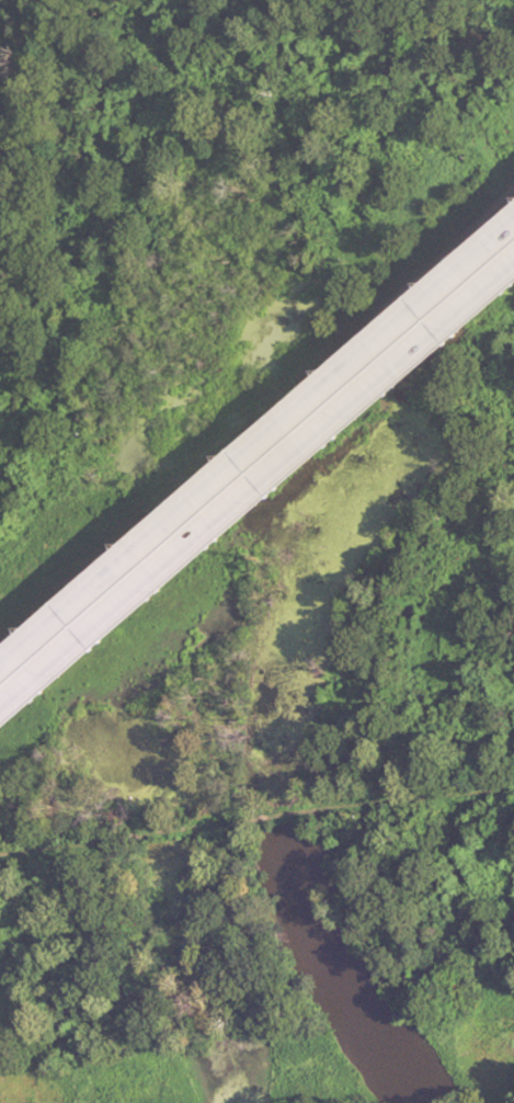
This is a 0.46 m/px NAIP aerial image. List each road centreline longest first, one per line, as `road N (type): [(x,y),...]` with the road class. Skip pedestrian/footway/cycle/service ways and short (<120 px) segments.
road 1 (trunk): [(0,716),(513,273)]
road 2 (trunk): [(513,234),(0,676)]

